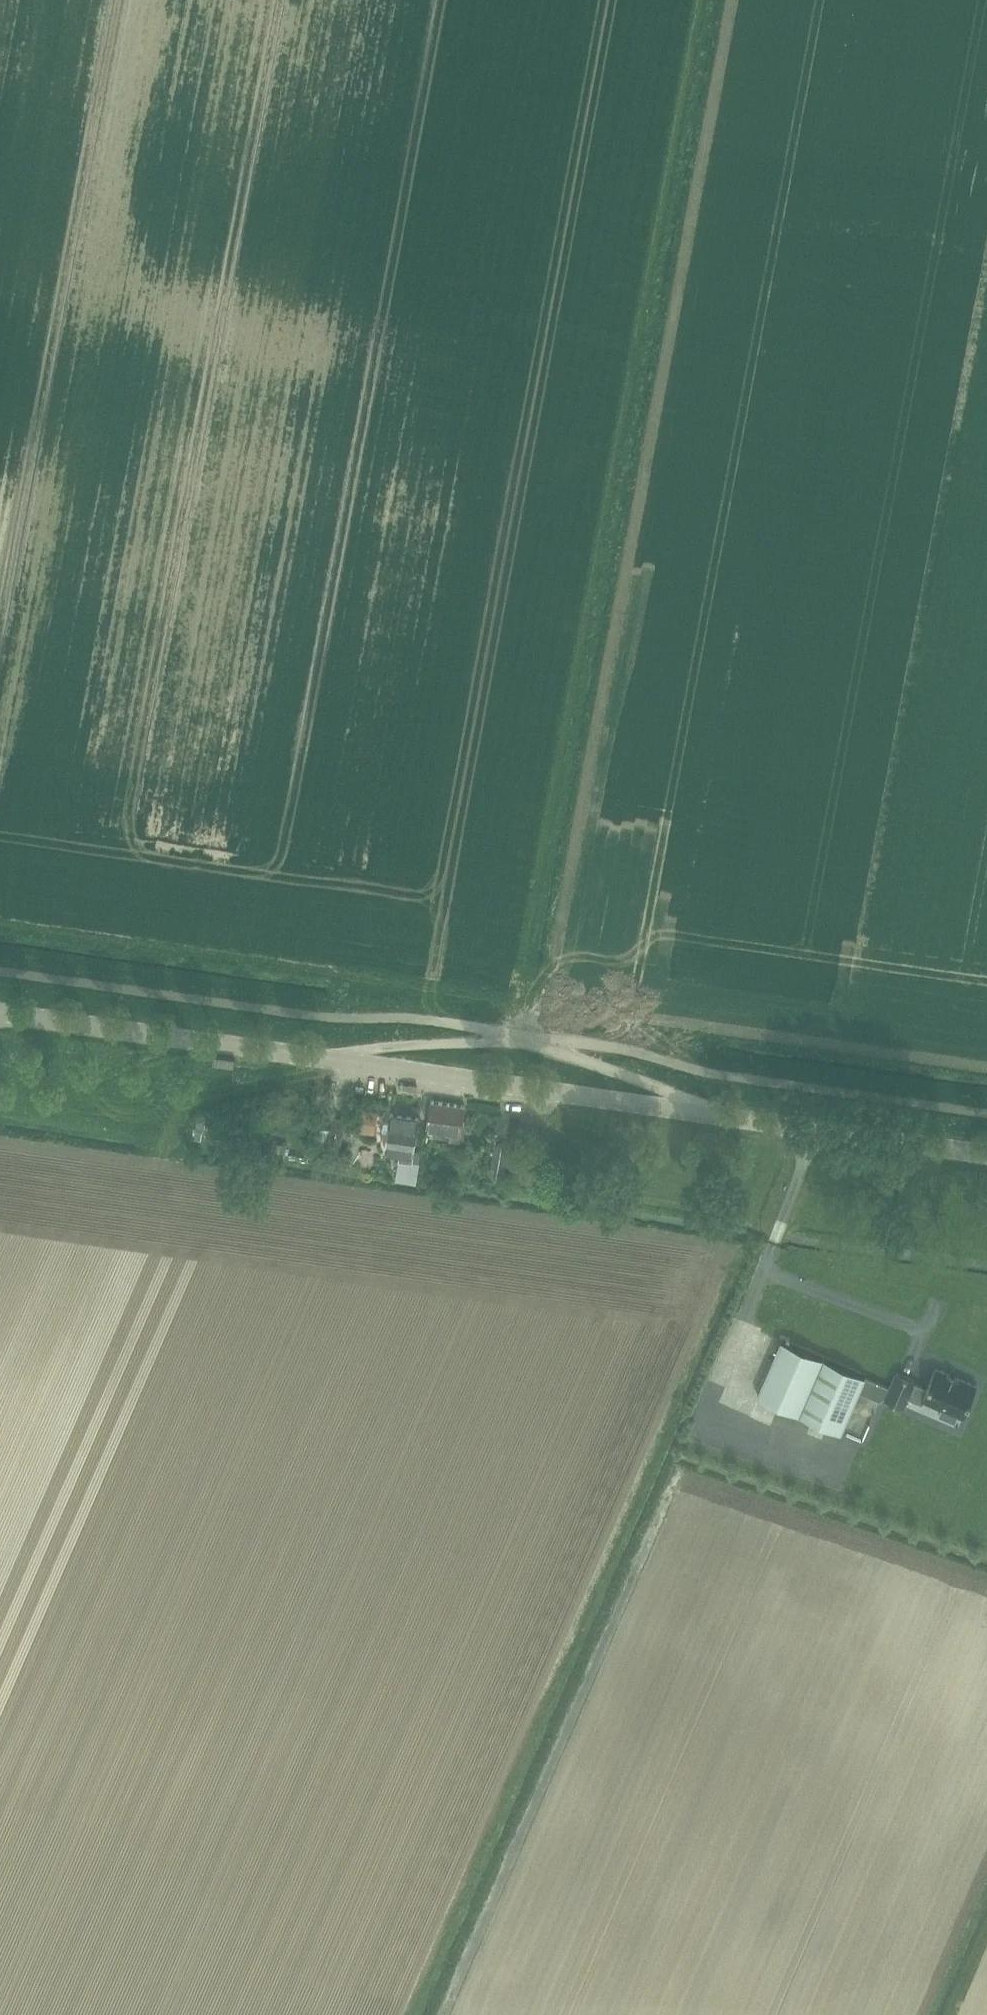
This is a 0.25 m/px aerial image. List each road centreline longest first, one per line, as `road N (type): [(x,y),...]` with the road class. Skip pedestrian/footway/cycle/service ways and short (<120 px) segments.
road 1 (tertiary): [(986,1155),(0,1011)]

